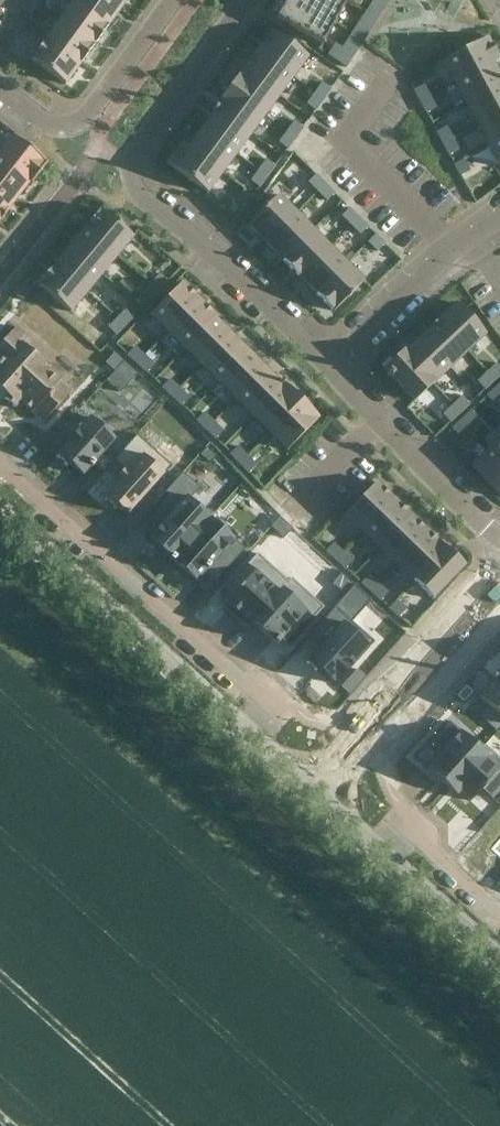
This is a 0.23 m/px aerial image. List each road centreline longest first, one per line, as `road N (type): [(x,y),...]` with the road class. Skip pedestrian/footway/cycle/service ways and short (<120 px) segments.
road 1 (residential): [(266,705),(0,465)]
road 2 (tertiary): [(243,733),(0,514)]
road 3 (residential): [(499,565),(350,734),(327,755),(281,767)]
road 4 (residential): [(330,366),(140,194),(131,171)]
road 5 (residential): [(348,823),(349,775),(499,610)]
road 6 (residential): [(499,536),(330,366)]
road 7 (residential): [(499,216),(423,274),(330,366)]
road 8 (residential): [(131,171),(138,149),(246,0)]
road 9 (residential): [(172,0),(88,113),(71,124)]
road 10 (tertiary): [(499,963),(383,857)]
road 11 (residential): [(499,913),(406,828)]

